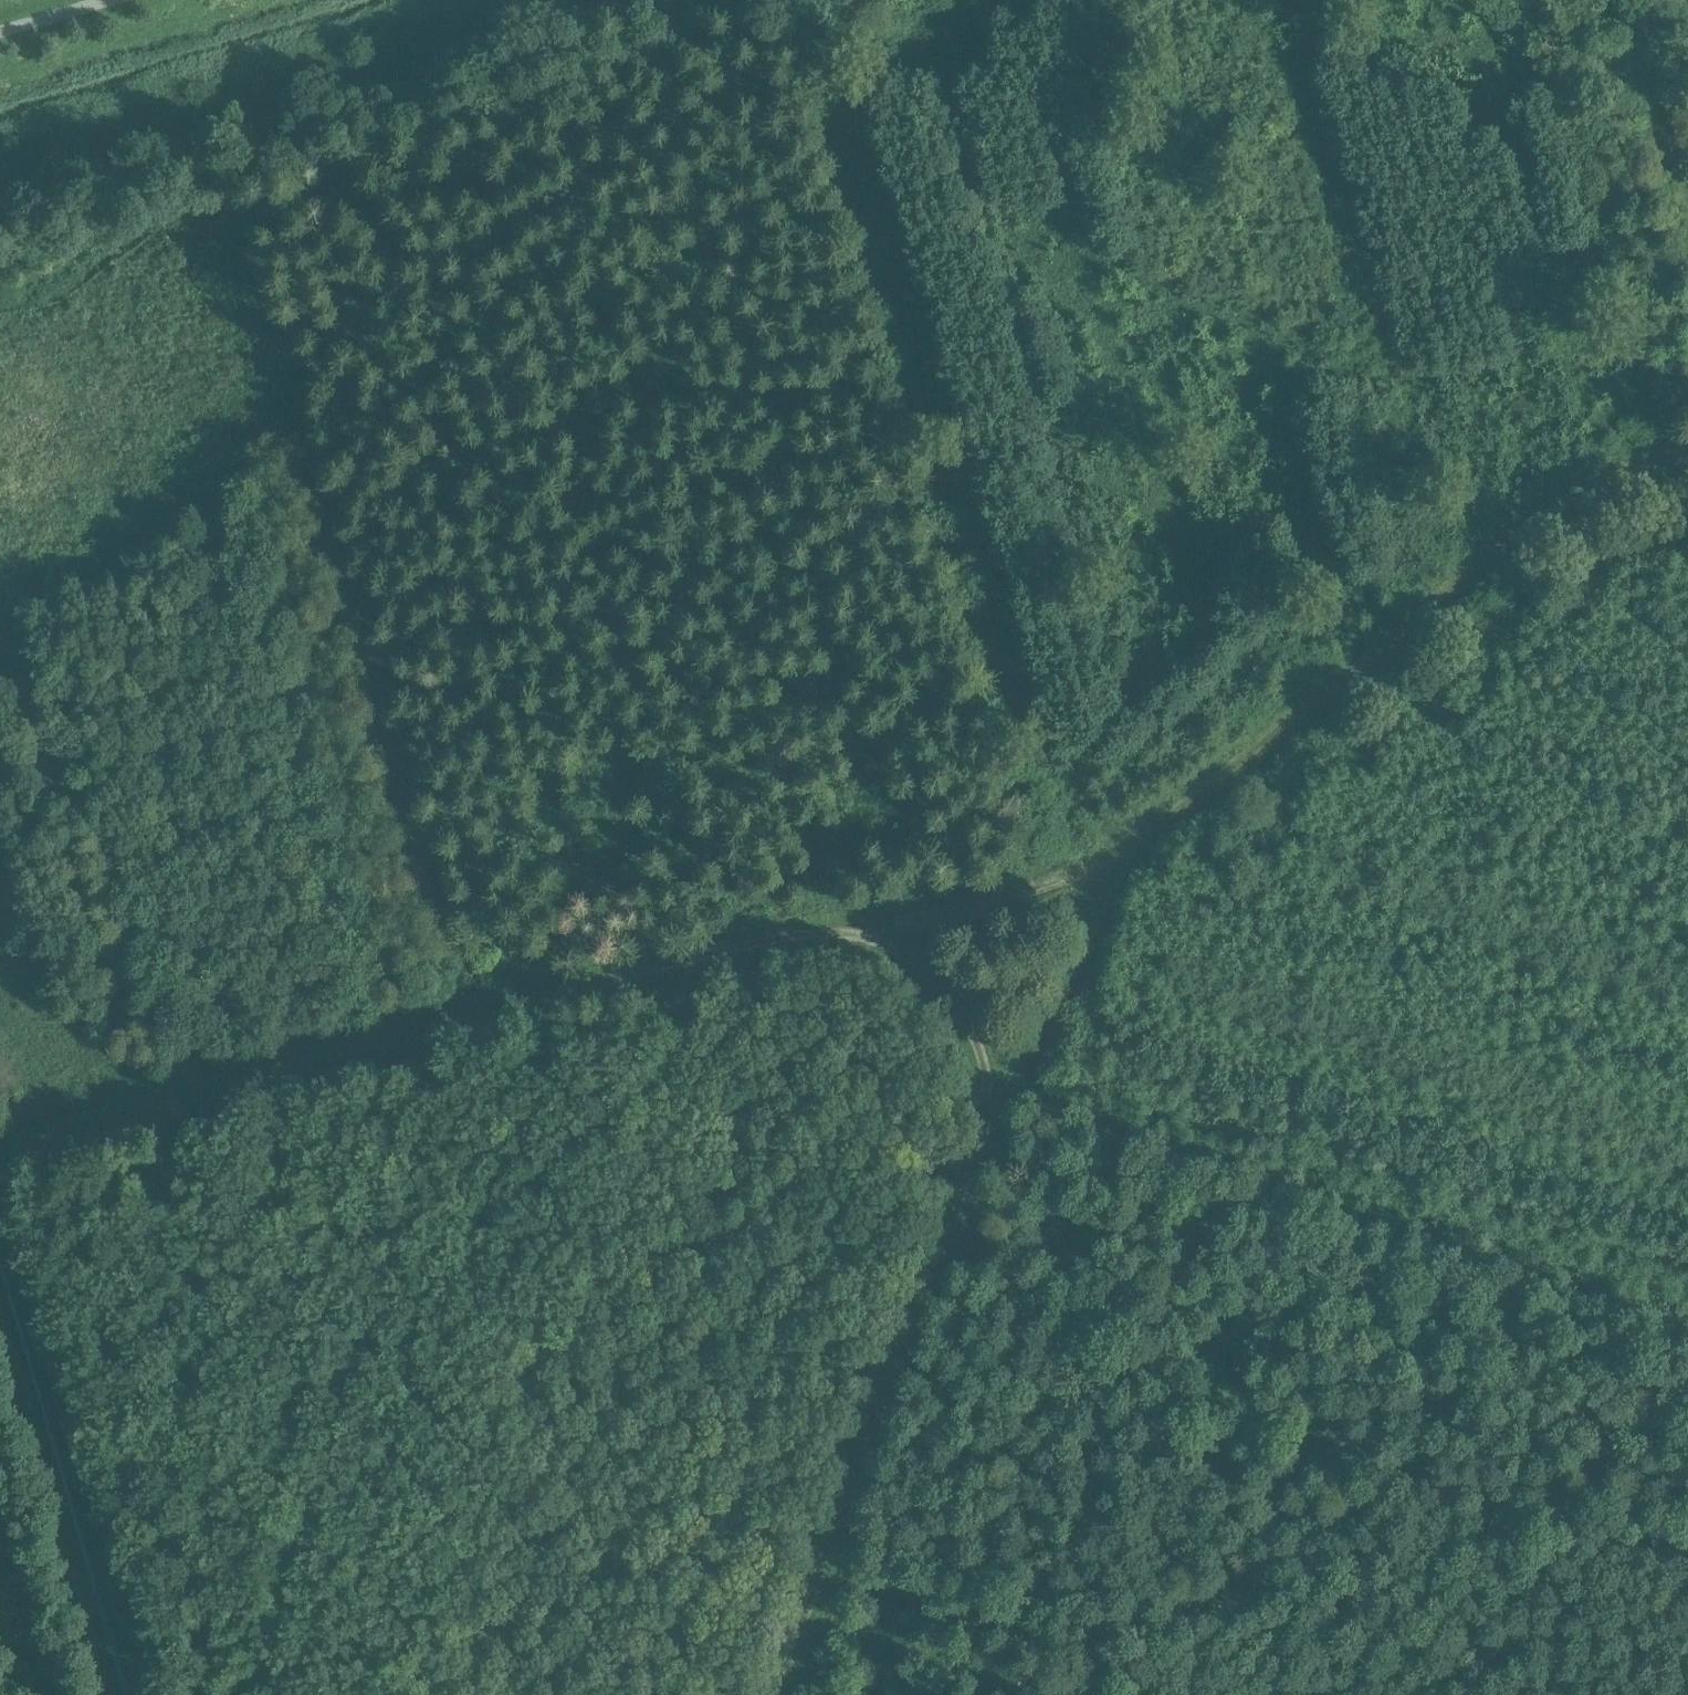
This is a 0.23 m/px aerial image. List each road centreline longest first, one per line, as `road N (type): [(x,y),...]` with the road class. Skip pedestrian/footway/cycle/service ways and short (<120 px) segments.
road 1 (track): [(0,1150),(437,1023),(729,949),(837,934),(899,954),(963,1015),(978,1046),(988,1124),(786,1694)]
road 2 (track): [(1687,456),(1625,474),(1504,550),(1181,805),(837,934)]
road 3 (track): [(1181,805),(1089,933),(988,1124)]
road 4 (track): [(1687,191),(1640,34),(1620,0)]

